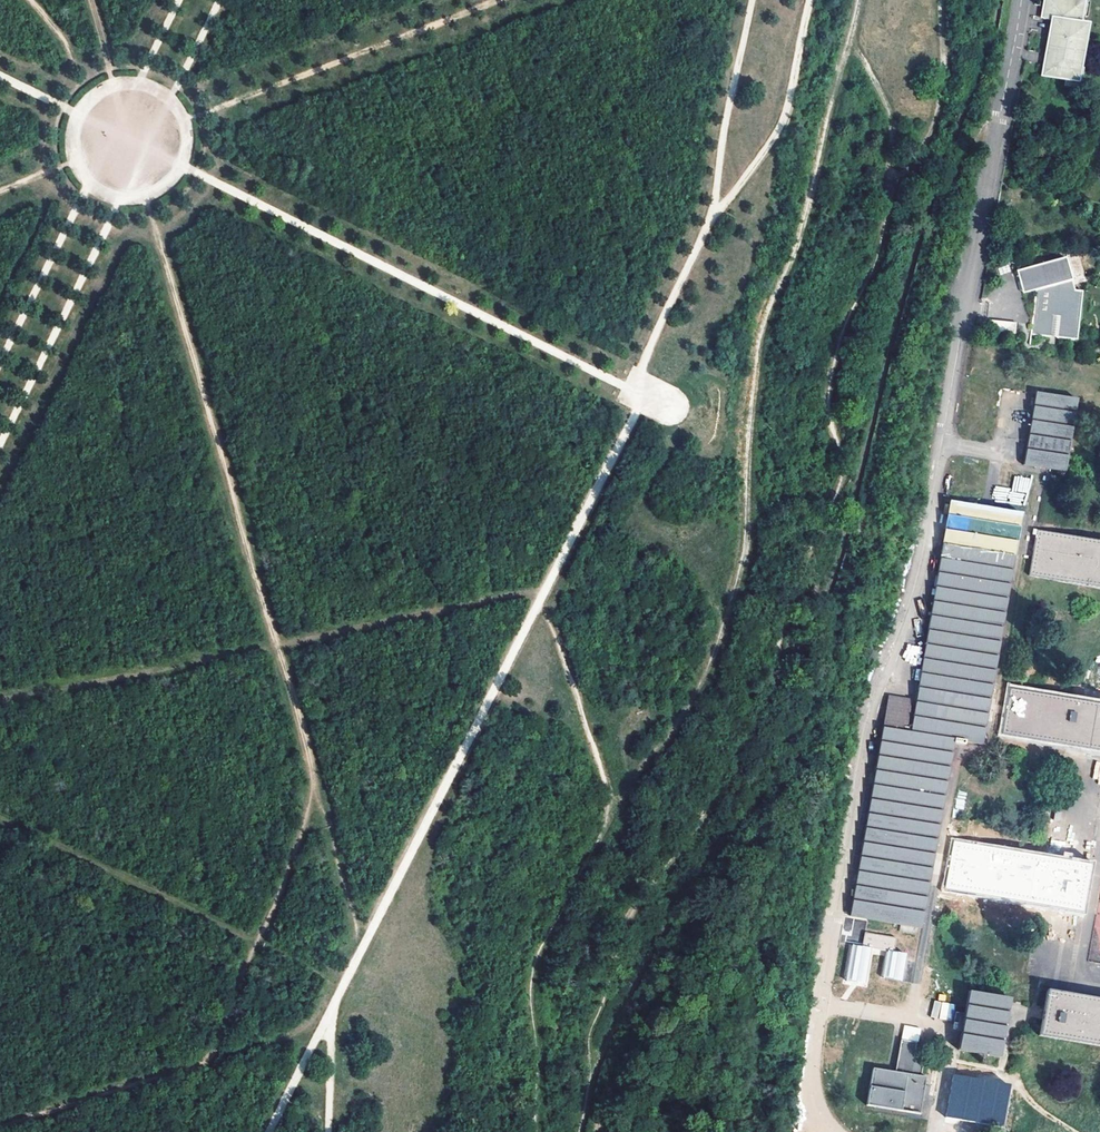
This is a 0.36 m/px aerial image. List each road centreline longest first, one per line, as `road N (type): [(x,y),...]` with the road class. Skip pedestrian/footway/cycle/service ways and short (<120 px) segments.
road 1 (track): [(609,818),(690,700),(724,623),(745,551),(762,331),(796,246),(859,0)]
road 2 (track): [(269,1131),(540,601),(636,393)]
road 3 (track): [(579,1131),(589,1041),(630,916),(739,752),(771,687),(783,622),(846,474)]
road 4 (track): [(636,393),(0,75)]
road 5 (track): [(533,1131),(532,970),(609,810),(540,601)]
road 6 (track): [(219,0),(0,446)]
road 7 (track): [(636,393),(712,215),(751,0)]
road 8 (track): [(0,362),(180,0)]
road 9 (track): [(849,43),(893,129),(891,188),(911,168),(939,103),(940,0)]
road 10 (residential): [(1021,0),(960,339)]
road 11 (track): [(891,188),(873,272),(845,322),(827,401),(846,474)]
road 12 (track): [(259,943),(0,818)]
road 13 (track): [(272,647),(546,589)]
road 14 (track): [(712,215),(782,124),(809,0)]
road 15 (track): [(329,1131),(332,1025),(217,1058),(210,1048)]
road 16 (track): [(360,949),(332,826),(313,781)]
road 17 (track): [(131,140),(92,0)]

